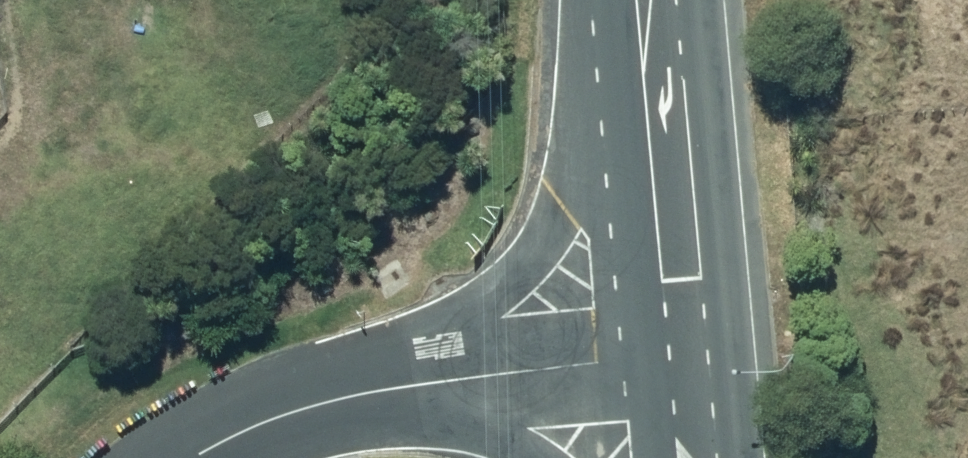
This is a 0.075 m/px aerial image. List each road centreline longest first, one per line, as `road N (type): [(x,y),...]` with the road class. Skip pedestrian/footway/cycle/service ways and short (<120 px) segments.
road 1 (residential): [(359,398),(488,301),(538,246),(642,71)]
road 2 (residential): [(359,398),(670,359)]
road 3 (primary): [(642,71),(670,359)]
road 4 (residential): [(526,457),(487,434),(359,398)]
road 5 (residential): [(197,457),(268,421),(359,398)]

